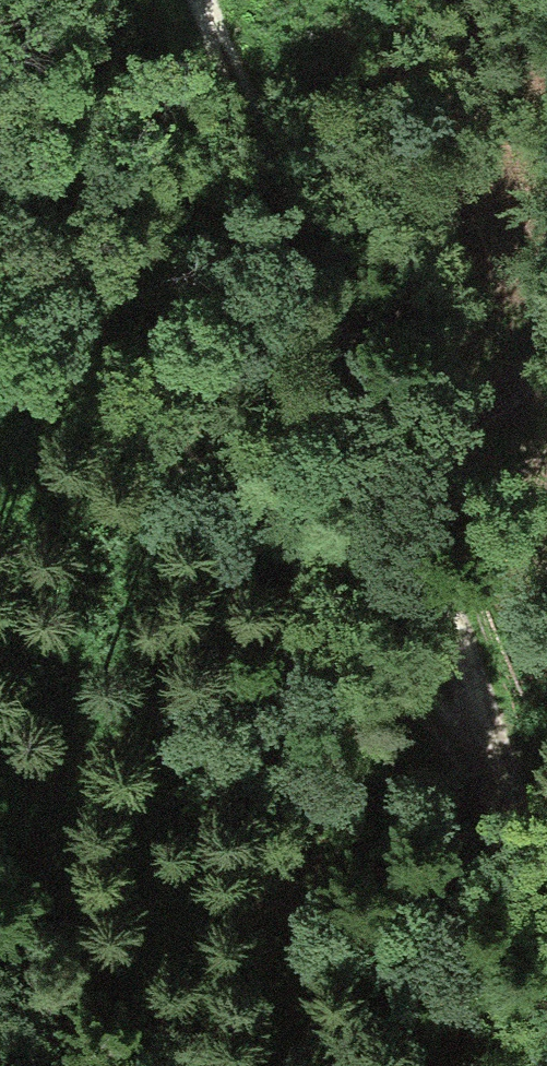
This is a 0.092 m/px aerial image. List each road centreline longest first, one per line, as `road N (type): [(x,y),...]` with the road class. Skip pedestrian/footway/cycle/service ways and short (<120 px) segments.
road 1 (track): [(546,899),(485,763),(203,0)]
road 2 (track): [(485,763),(0,314)]

